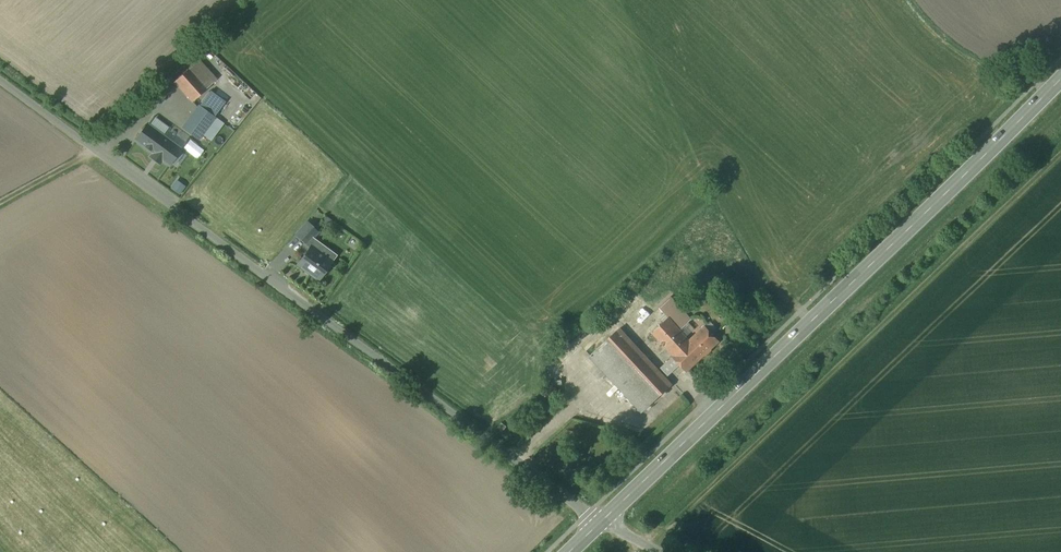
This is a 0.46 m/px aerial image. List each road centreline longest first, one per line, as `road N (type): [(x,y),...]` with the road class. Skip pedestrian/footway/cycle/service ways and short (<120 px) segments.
road 1 (unclassified): [(0,69),(603,520)]
road 2 (secondary): [(603,520),(1060,78)]

